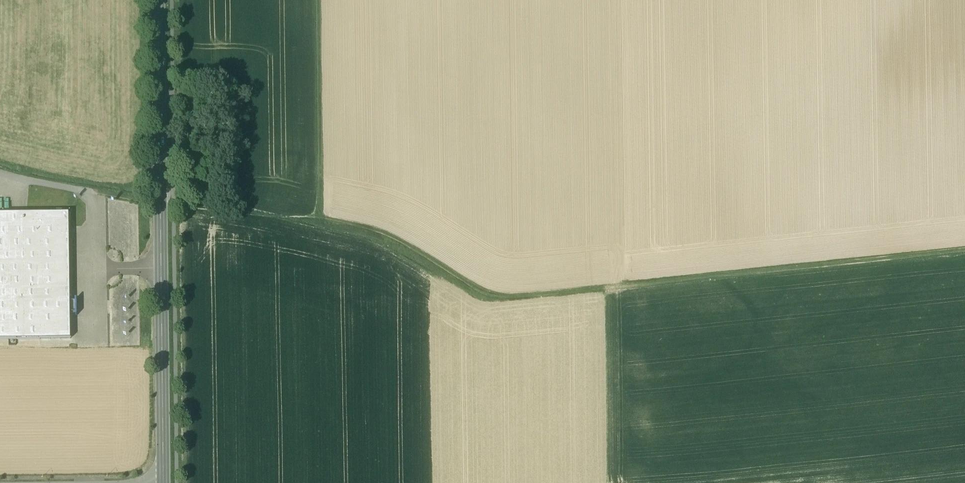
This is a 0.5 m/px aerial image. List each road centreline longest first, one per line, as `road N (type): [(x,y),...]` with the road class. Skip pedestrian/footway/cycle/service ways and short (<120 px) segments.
road 1 (track): [(318,0),(322,210),(331,223),(382,234),(491,298),(964,249)]
road 2 (tertiary): [(165,482),(159,0)]

